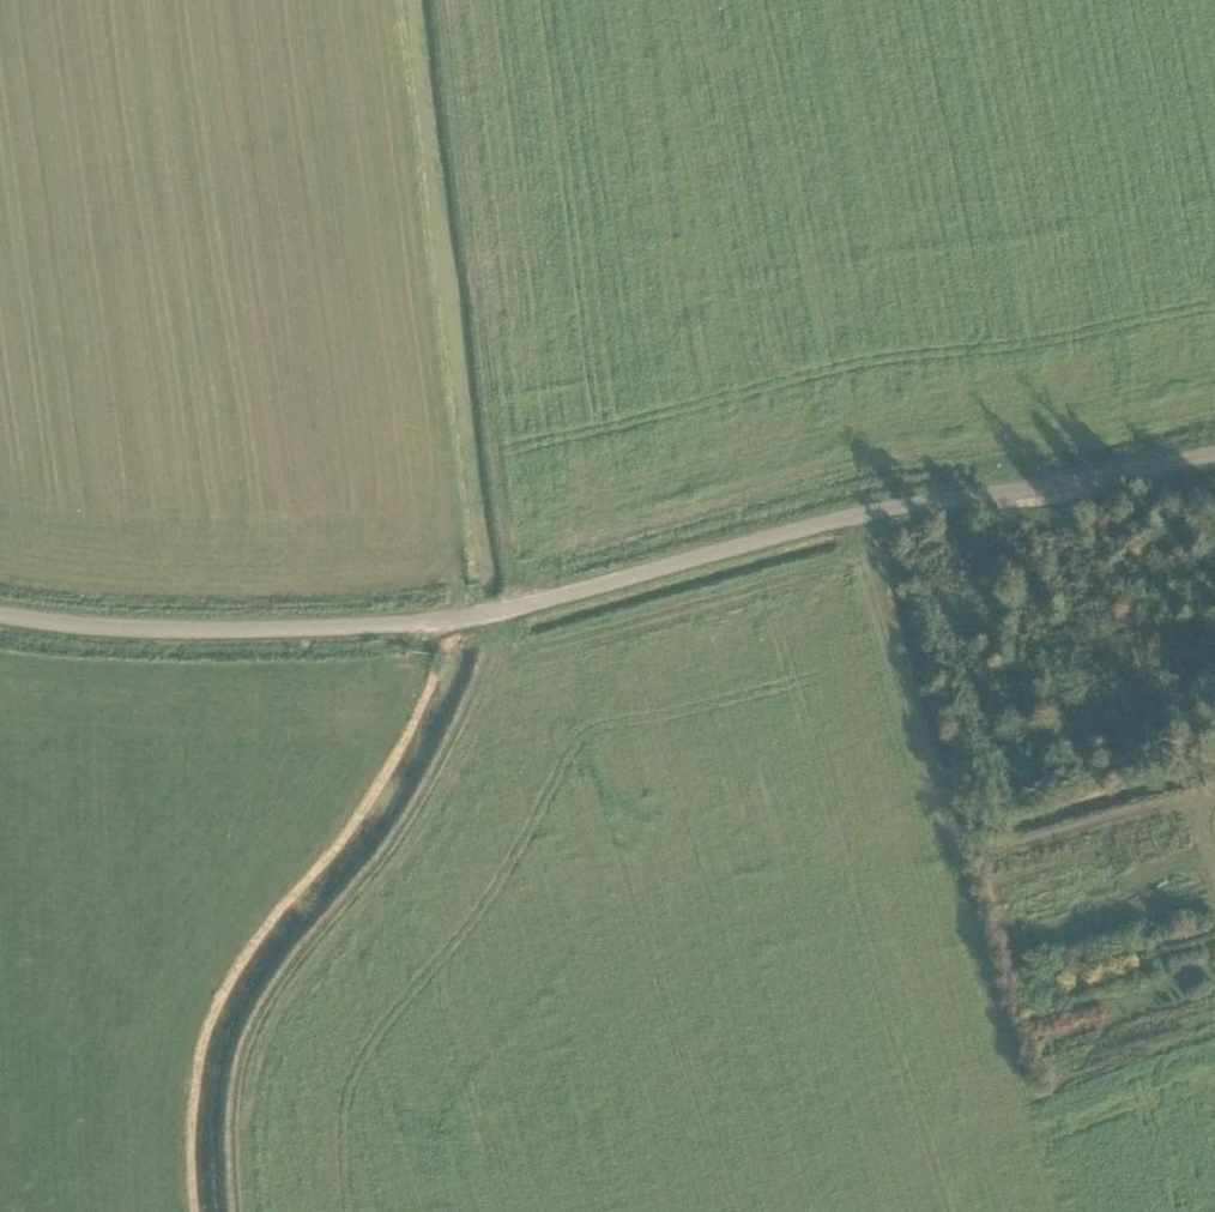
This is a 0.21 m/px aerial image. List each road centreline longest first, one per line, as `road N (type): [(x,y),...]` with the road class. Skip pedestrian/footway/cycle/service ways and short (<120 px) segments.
road 1 (tertiary): [(0,616),(131,628),(422,622),(498,611),(867,513),(1214,453)]

